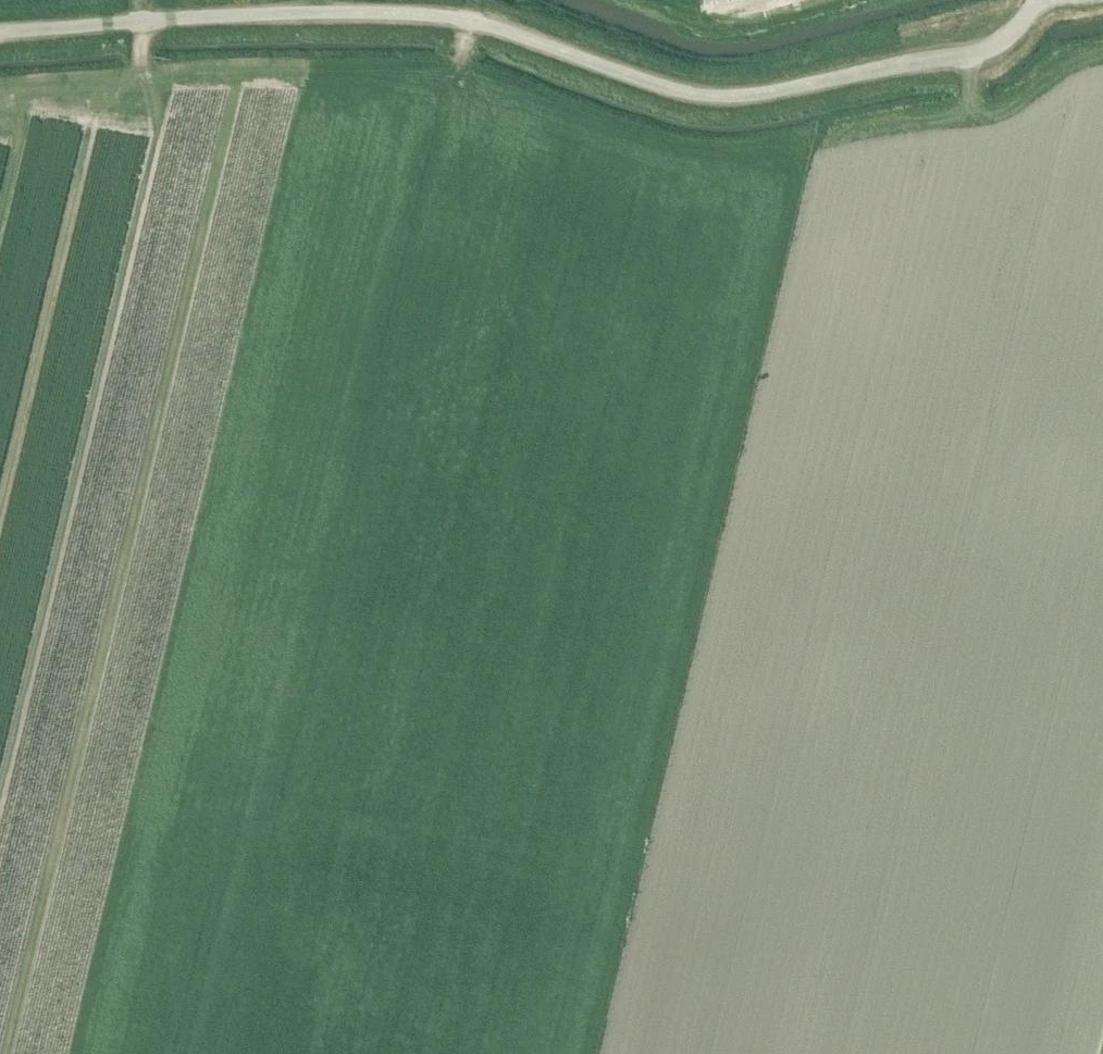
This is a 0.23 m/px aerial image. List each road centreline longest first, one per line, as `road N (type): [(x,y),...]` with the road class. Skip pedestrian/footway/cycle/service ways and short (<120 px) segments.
road 1 (unclassified): [(0,32),(429,15),(722,98),(995,49),(1038,0)]

